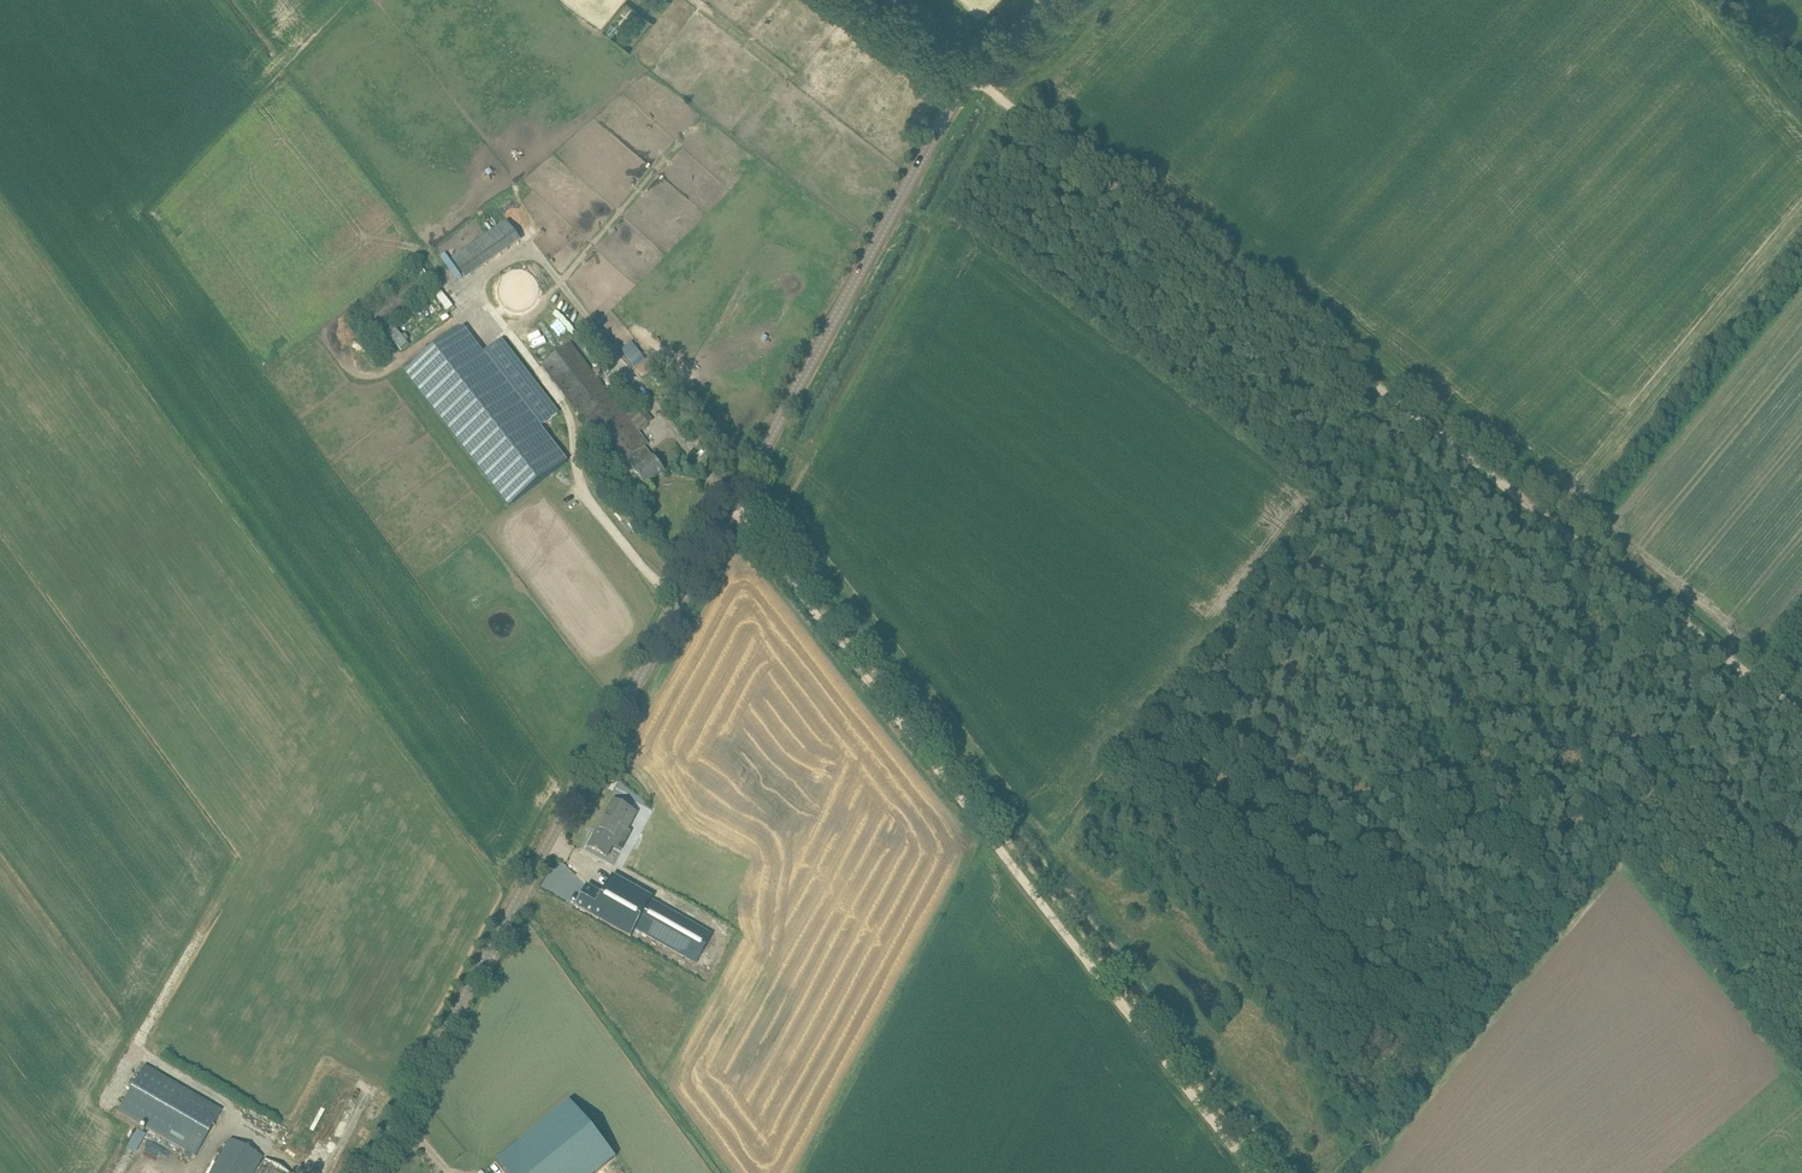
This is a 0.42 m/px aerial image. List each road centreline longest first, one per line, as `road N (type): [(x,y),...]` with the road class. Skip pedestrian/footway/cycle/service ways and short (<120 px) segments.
road 1 (unclassified): [(368,1172),(973,77)]
road 2 (track): [(973,77),(1754,674)]
road 3 (track): [(730,505),(1259,1172)]
road 4 (unclassified): [(973,77),(874,0)]

